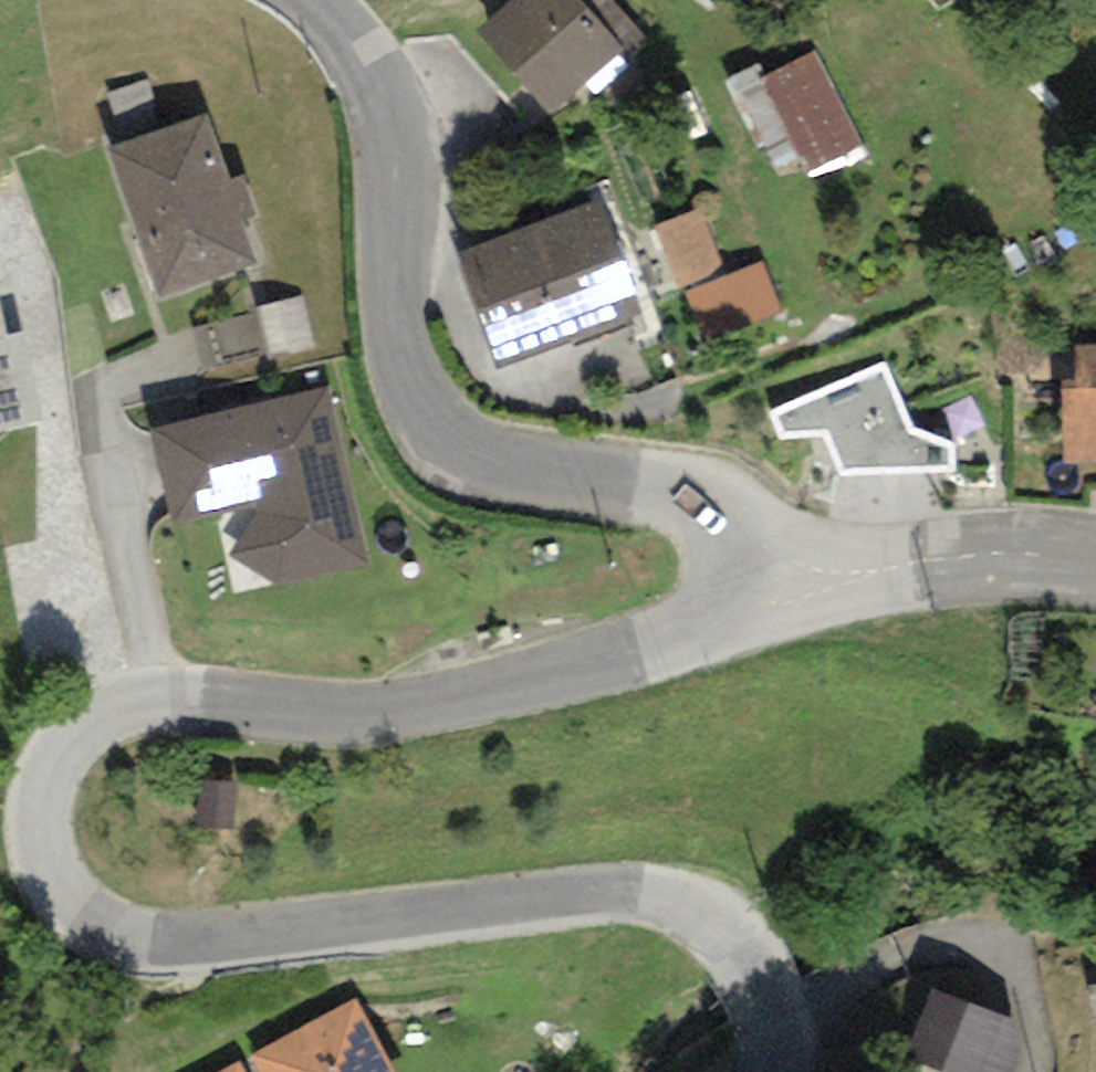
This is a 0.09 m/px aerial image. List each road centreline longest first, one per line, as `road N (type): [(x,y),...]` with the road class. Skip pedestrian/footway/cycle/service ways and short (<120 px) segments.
road 1 (tertiary): [(773,1009),(722,932),(689,908),(650,895),(596,892),(201,943),(108,928),(51,880),(39,813),(47,775),(68,742),(97,717),(166,699)]
road 2 (tertiary): [(777,579),(736,527),(695,504),(496,466),(452,389),(411,289),(389,108),(355,48),(291,0)]
road 3 (tertiary): [(166,699),(325,712),(450,701),(655,641),(720,616),(777,579)]
road 4 (residential): [(166,699),(101,379),(174,359)]
road 5 (residential): [(773,1009),(891,954),(964,943),(1007,958),(1026,1004),(1022,1071)]
road 6 (tertiary): [(777,579),(959,556),(1095,565)]

